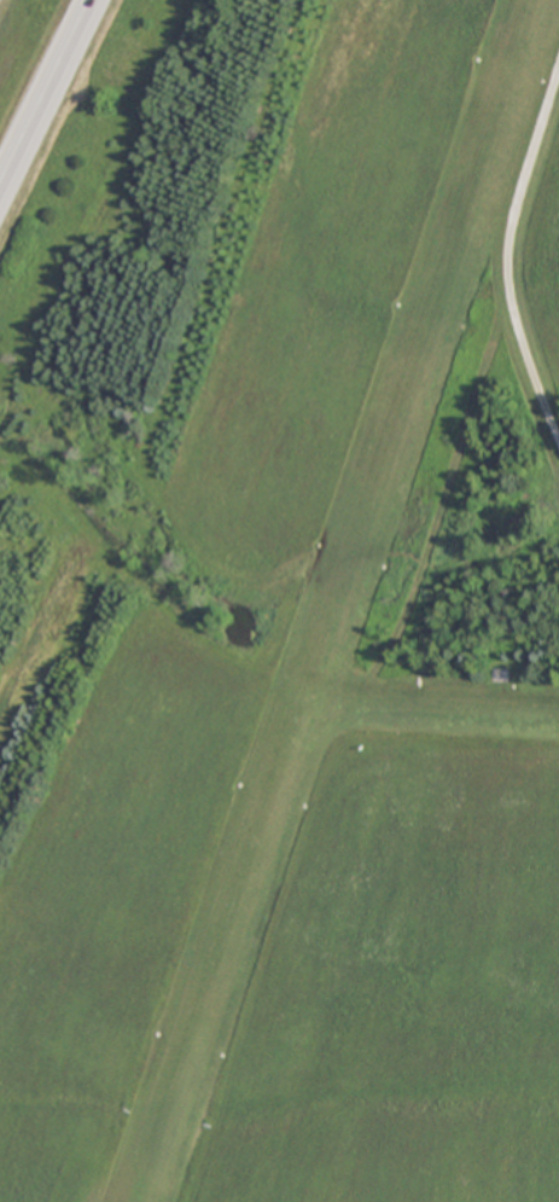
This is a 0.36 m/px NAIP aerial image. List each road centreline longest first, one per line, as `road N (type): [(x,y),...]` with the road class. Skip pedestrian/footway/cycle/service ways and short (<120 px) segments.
road 1 (motorway): [(0,200),(99,0)]

